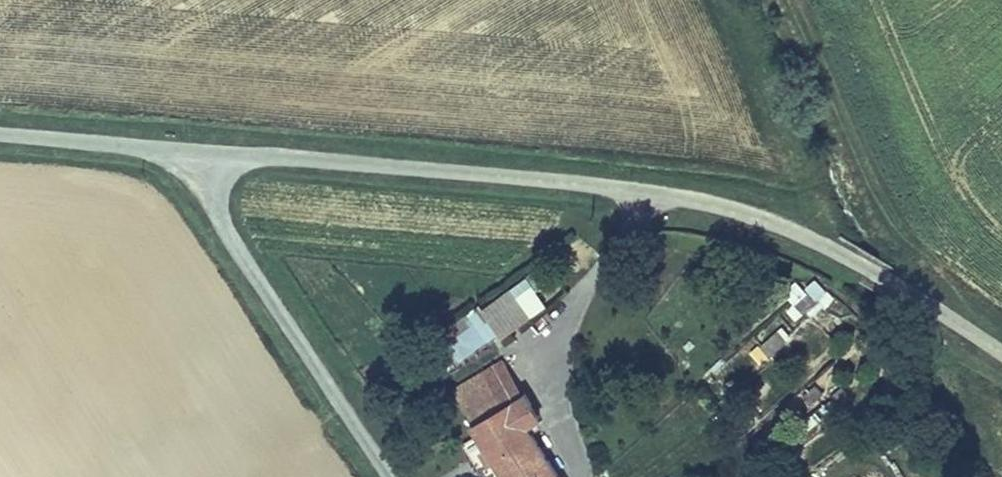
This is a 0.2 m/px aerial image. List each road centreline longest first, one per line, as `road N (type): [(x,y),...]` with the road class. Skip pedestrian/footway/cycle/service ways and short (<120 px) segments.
road 1 (unclassified): [(175,150),(596,184),(742,213),(832,248),(1001,354)]
road 2 (unclassified): [(390,476),(175,150)]
road 3 (unclassified): [(0,131),(175,150)]

